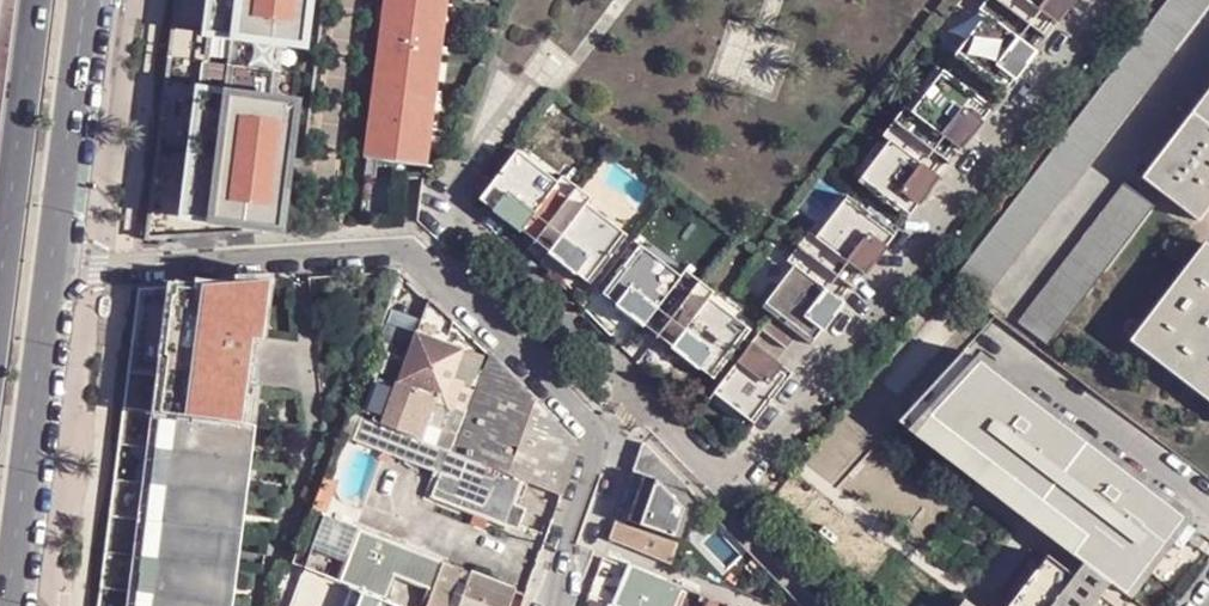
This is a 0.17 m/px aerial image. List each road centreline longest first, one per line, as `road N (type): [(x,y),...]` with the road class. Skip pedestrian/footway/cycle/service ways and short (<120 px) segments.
road 1 (residential): [(561,605),(567,548),(601,443),(416,255),(57,273)]
road 2 (tertiary): [(7,605),(57,273)]
road 3 (tertiary): [(39,0),(0,283)]
road 4 (tertiary): [(57,273),(89,0)]

